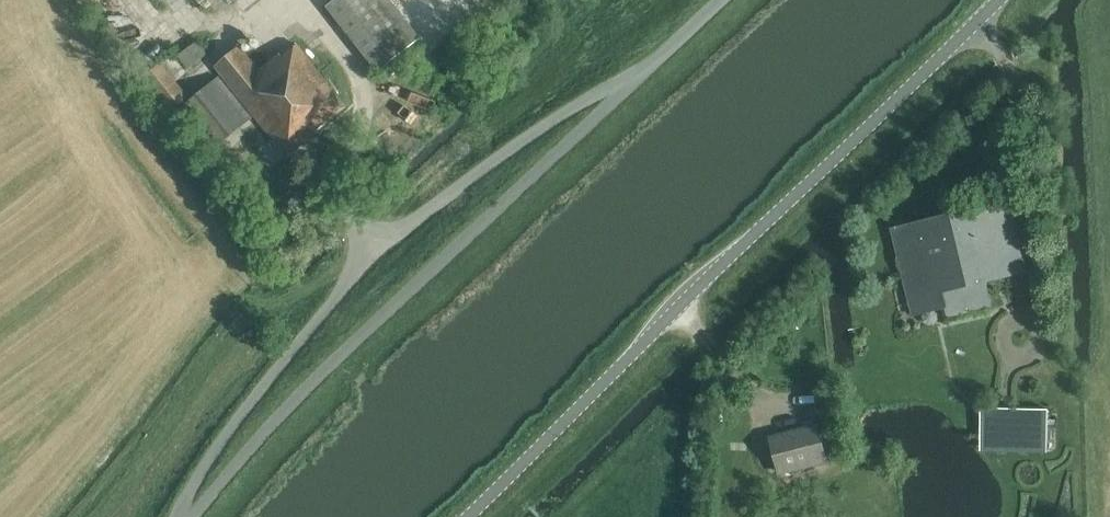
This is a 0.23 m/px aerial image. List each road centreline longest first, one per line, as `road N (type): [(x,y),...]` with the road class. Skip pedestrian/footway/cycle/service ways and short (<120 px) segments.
road 1 (unclassified): [(466,516),(1008,0)]
road 2 (unclassified): [(204,516),(386,319),(724,0)]

